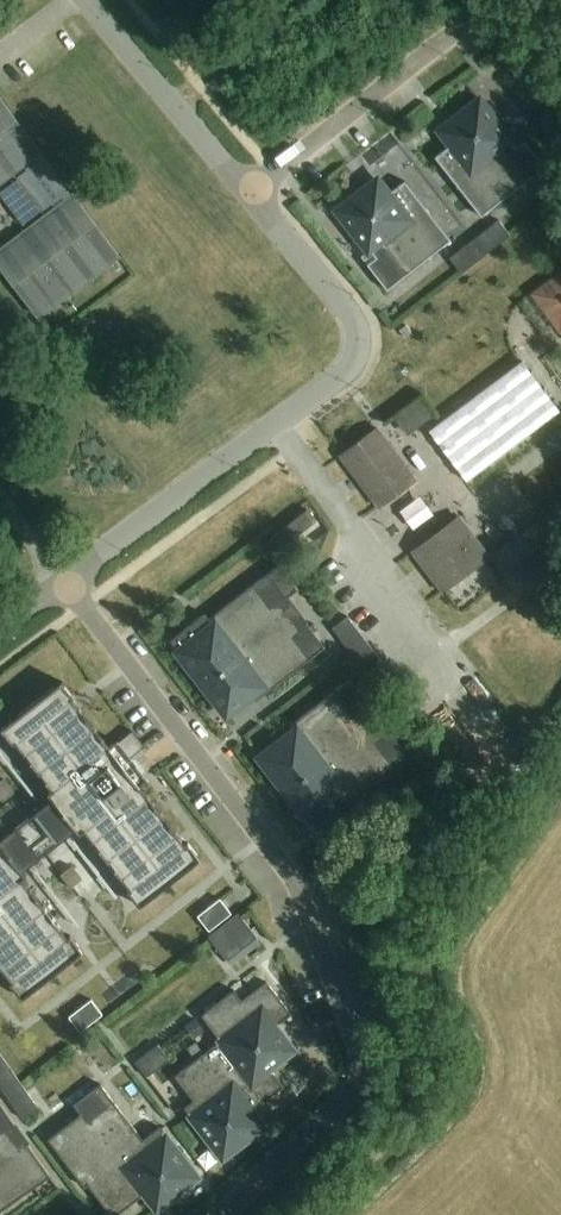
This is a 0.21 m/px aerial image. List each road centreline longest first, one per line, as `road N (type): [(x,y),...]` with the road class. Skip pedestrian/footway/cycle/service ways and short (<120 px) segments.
road 1 (residential): [(63,581),(293,877),(359,1049),(356,1087),(222,1214)]
road 2 (residential): [(63,581),(349,367),(358,349),(348,312),(250,193)]
road 3 (residential): [(250,193),(477,15)]
road 4 (unclassified): [(250,193),(84,0)]

